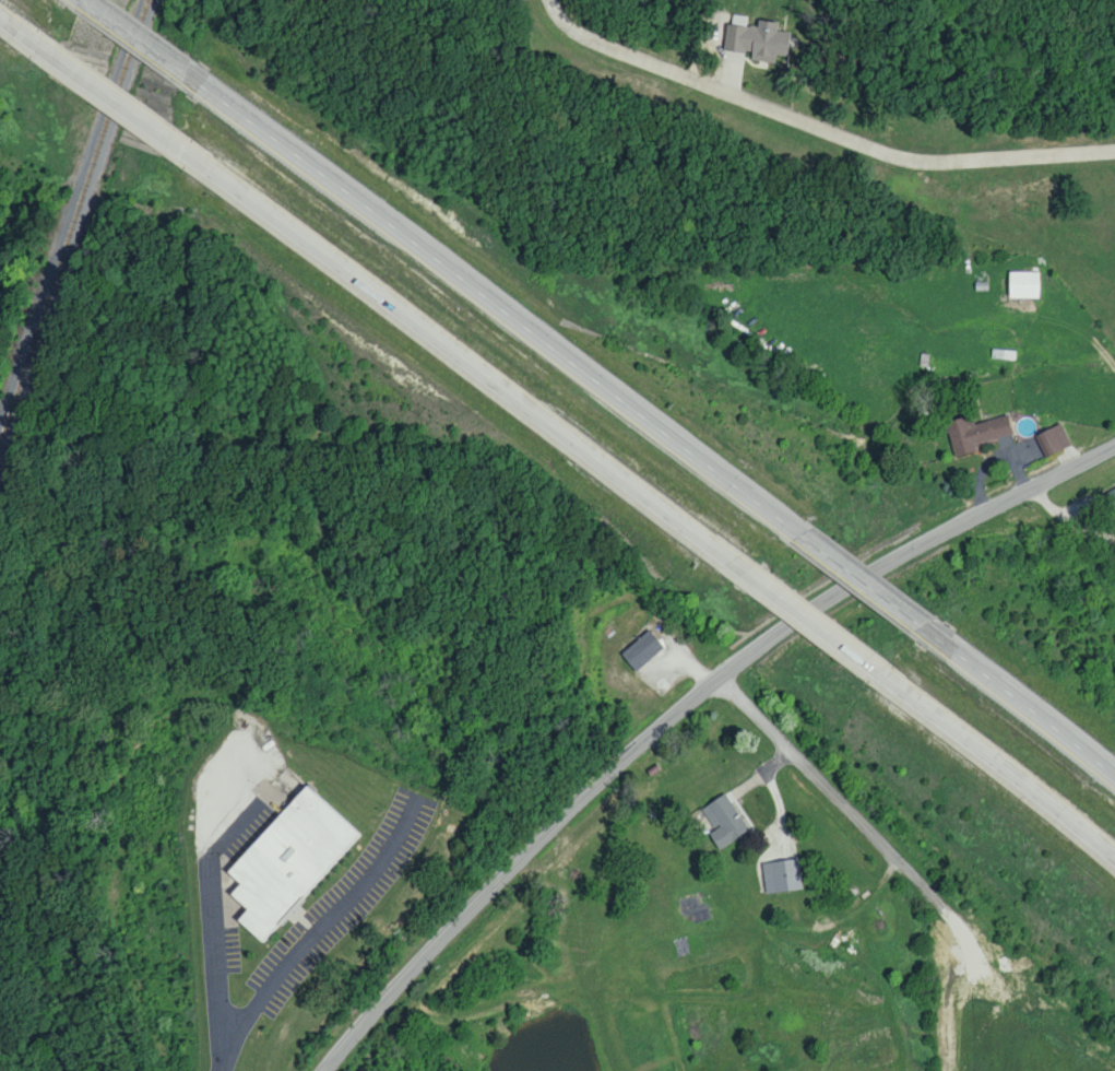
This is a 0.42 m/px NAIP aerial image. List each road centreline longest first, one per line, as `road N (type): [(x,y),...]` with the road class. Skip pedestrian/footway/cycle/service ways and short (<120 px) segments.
road 1 (trunk): [(774,522),(211,95)]
road 2 (trunk): [(183,160),(499,386),(738,570)]
road 3 (tertiary): [(324,1070),(574,803),(772,634)]
road 4 (residential): [(1114,151),(947,162),(891,155),(592,37),(562,21),(549,0)]
road 5 (trunk): [(894,695),(1114,867)]
road 6 (tertiary): [(890,560),(1114,448)]
road 7 (trunk): [(1114,792),(941,648)]
road 8 (trunk): [(941,648),(774,522)]
road 9 (trunk): [(738,570),(894,695)]
road 10 (trunk): [(19,47),(183,160)]
road 11 (trunk): [(211,95),(69,0)]
road 12 (track): [(53,1070),(37,987),(0,921)]
road 13 (tertiary): [(772,634),(890,560)]

